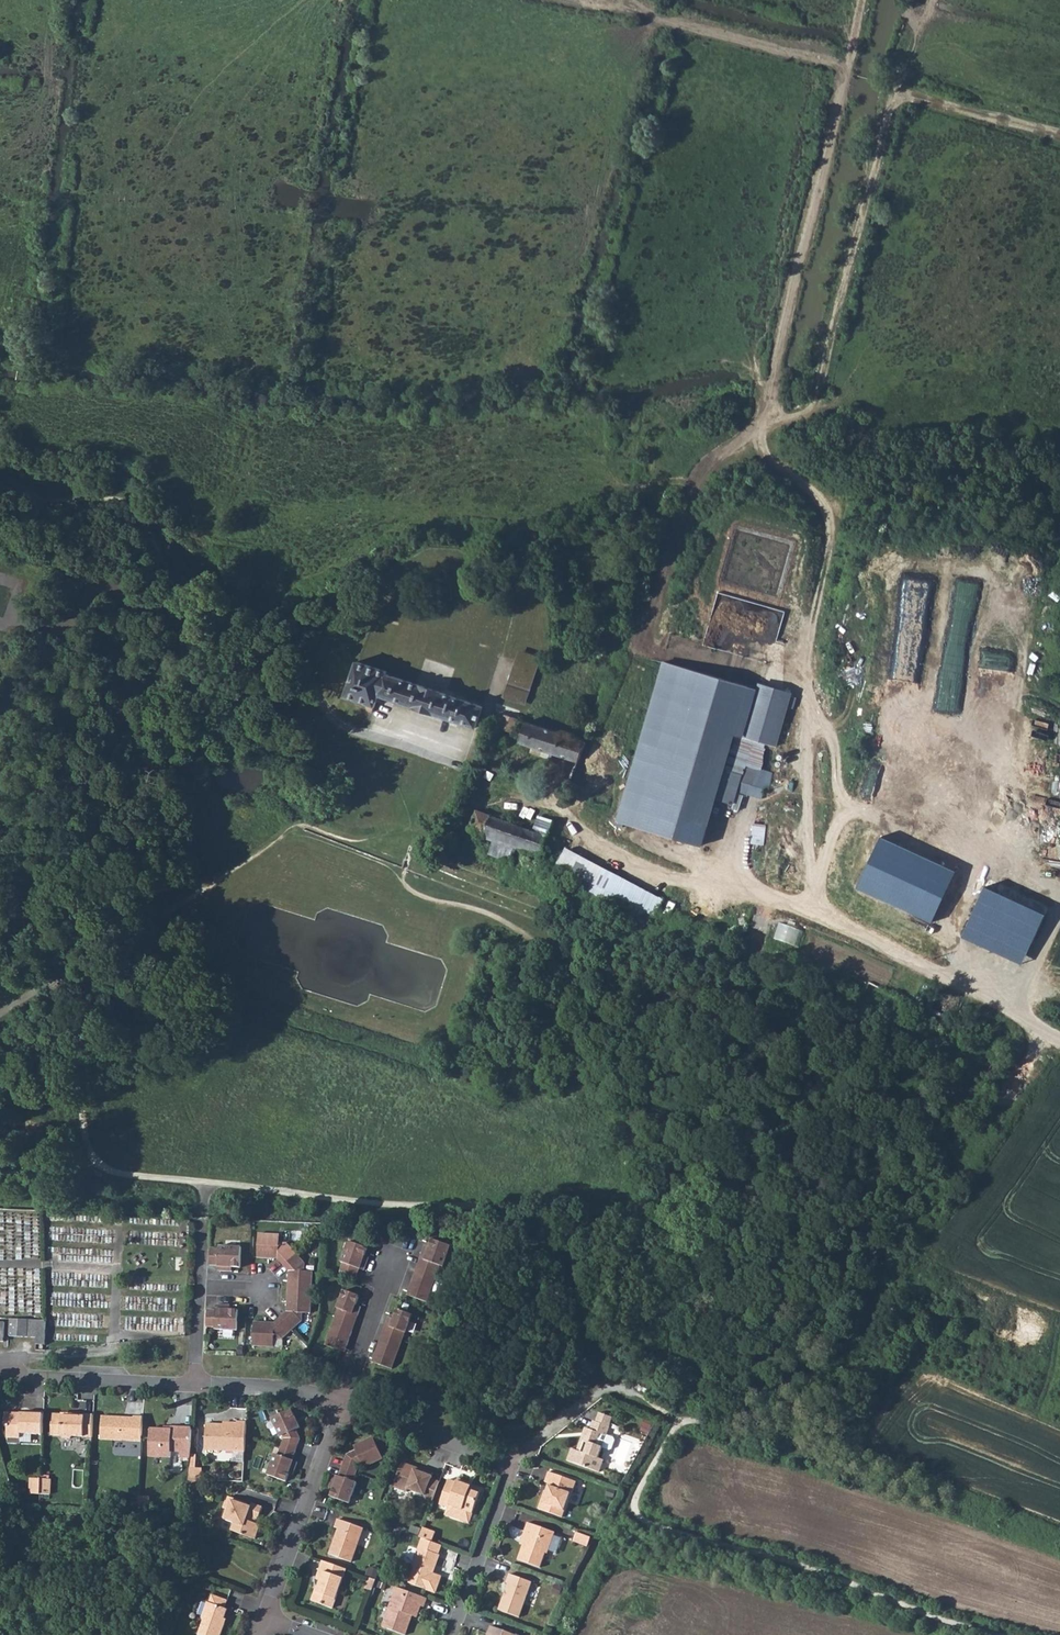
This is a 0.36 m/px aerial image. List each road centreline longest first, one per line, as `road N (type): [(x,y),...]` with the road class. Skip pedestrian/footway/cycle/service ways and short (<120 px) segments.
road 1 (track): [(813,916),(807,658),(831,520),(770,464),(758,434),(860,0)]
road 2 (track): [(758,434),(818,409),(892,102),(906,97),(1059,137)]
road 3 (track): [(1059,1039),(710,868)]
road 4 (track): [(223,623),(222,593),(202,590),(163,559),(131,503),(58,500),(0,485)]
road 5 (track): [(846,63),(587,0)]
road 6 (residential): [(265,1618),(343,1405)]
road 7 (residential): [(194,1383),(31,1375),(0,1364)]
road 8 (residential): [(343,1405),(511,1466)]
road 9 (residential): [(450,1634),(511,1466)]
road 10 (residential): [(343,1405),(264,1387),(194,1383)]
road 11 (residential): [(391,1271),(343,1405)]

